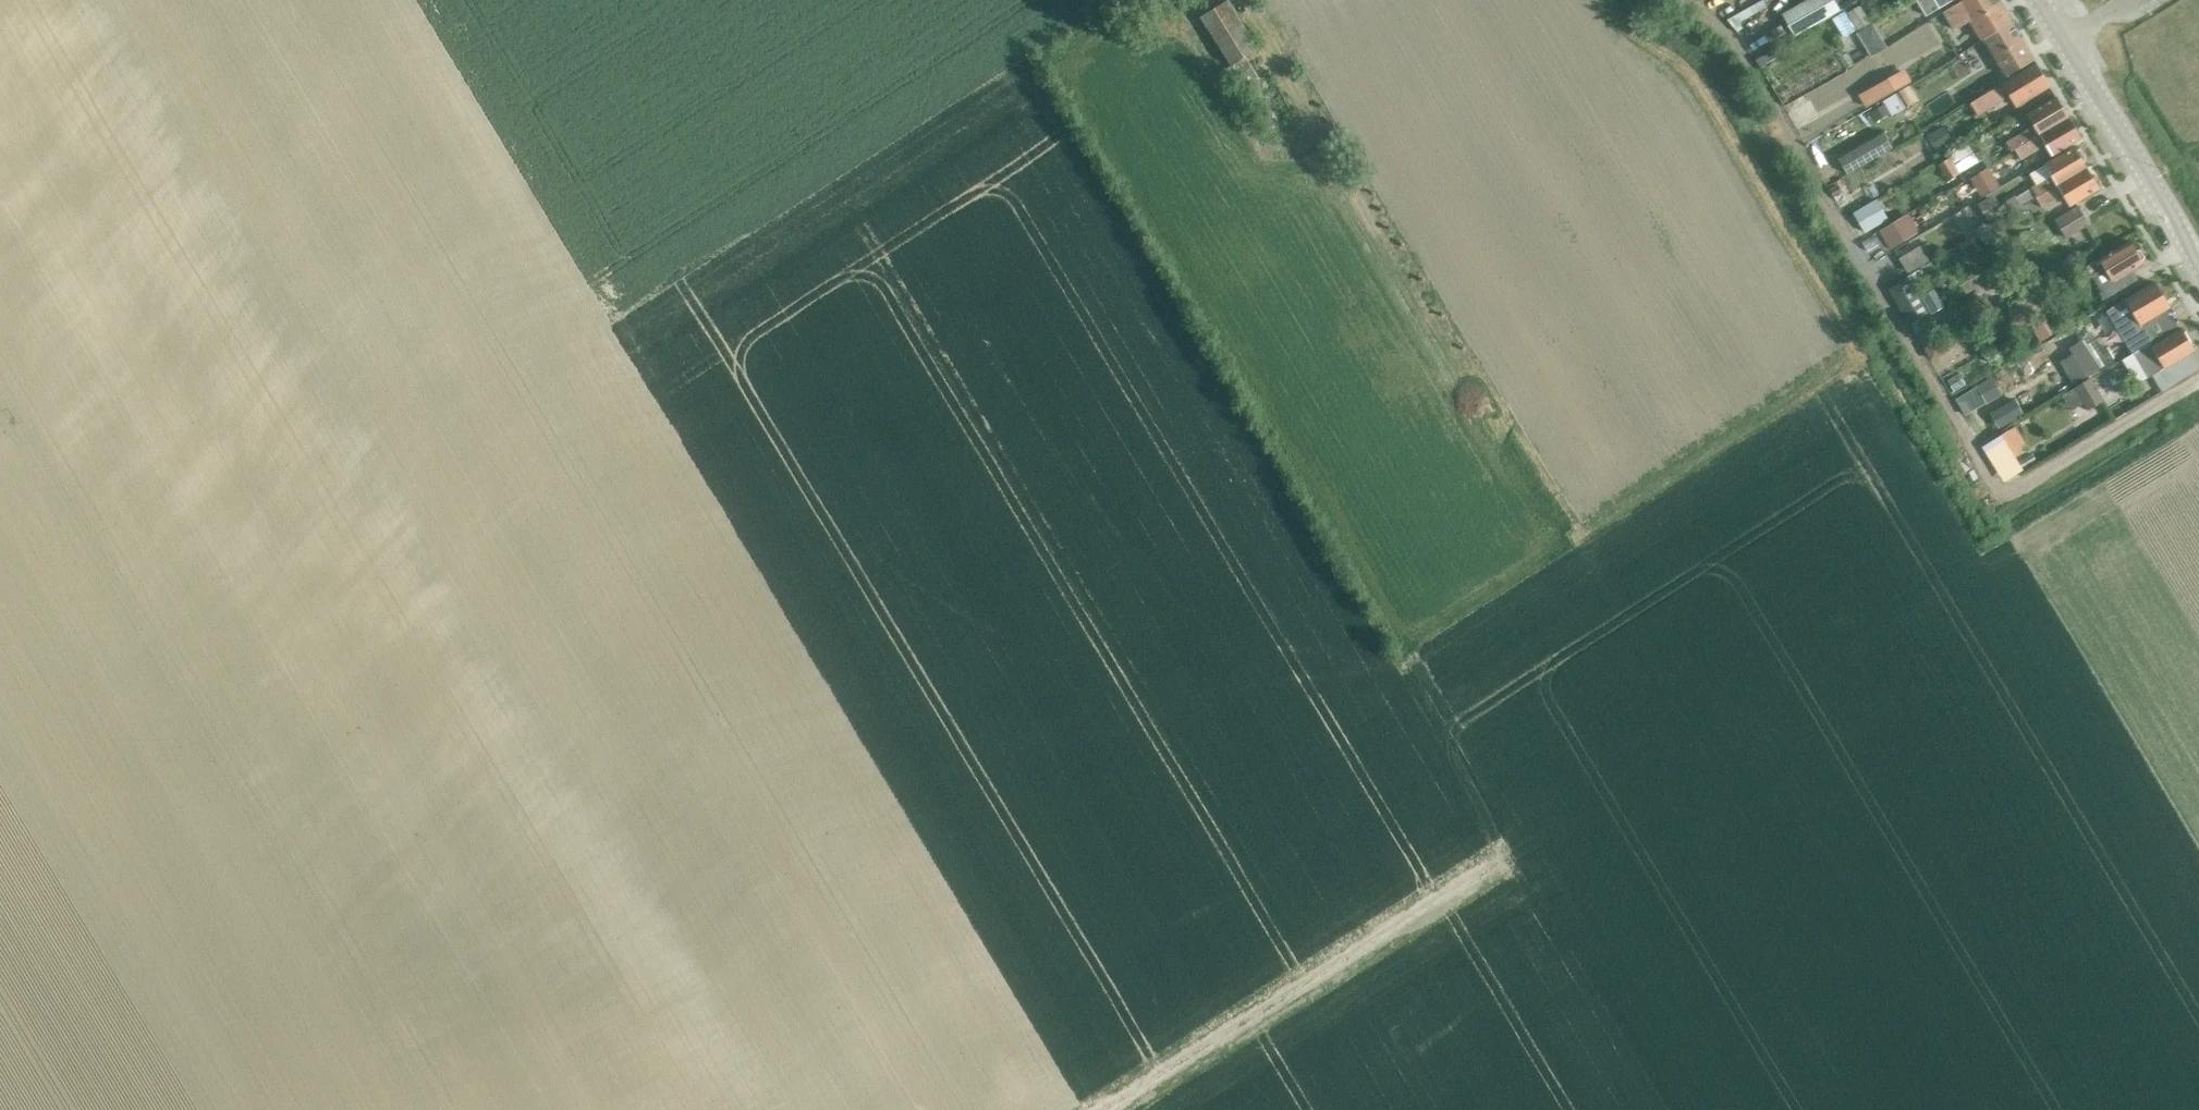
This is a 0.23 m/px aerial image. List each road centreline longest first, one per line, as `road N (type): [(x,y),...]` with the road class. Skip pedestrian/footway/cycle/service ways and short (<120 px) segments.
road 1 (tertiary): [(2198,263),(2064,37)]

